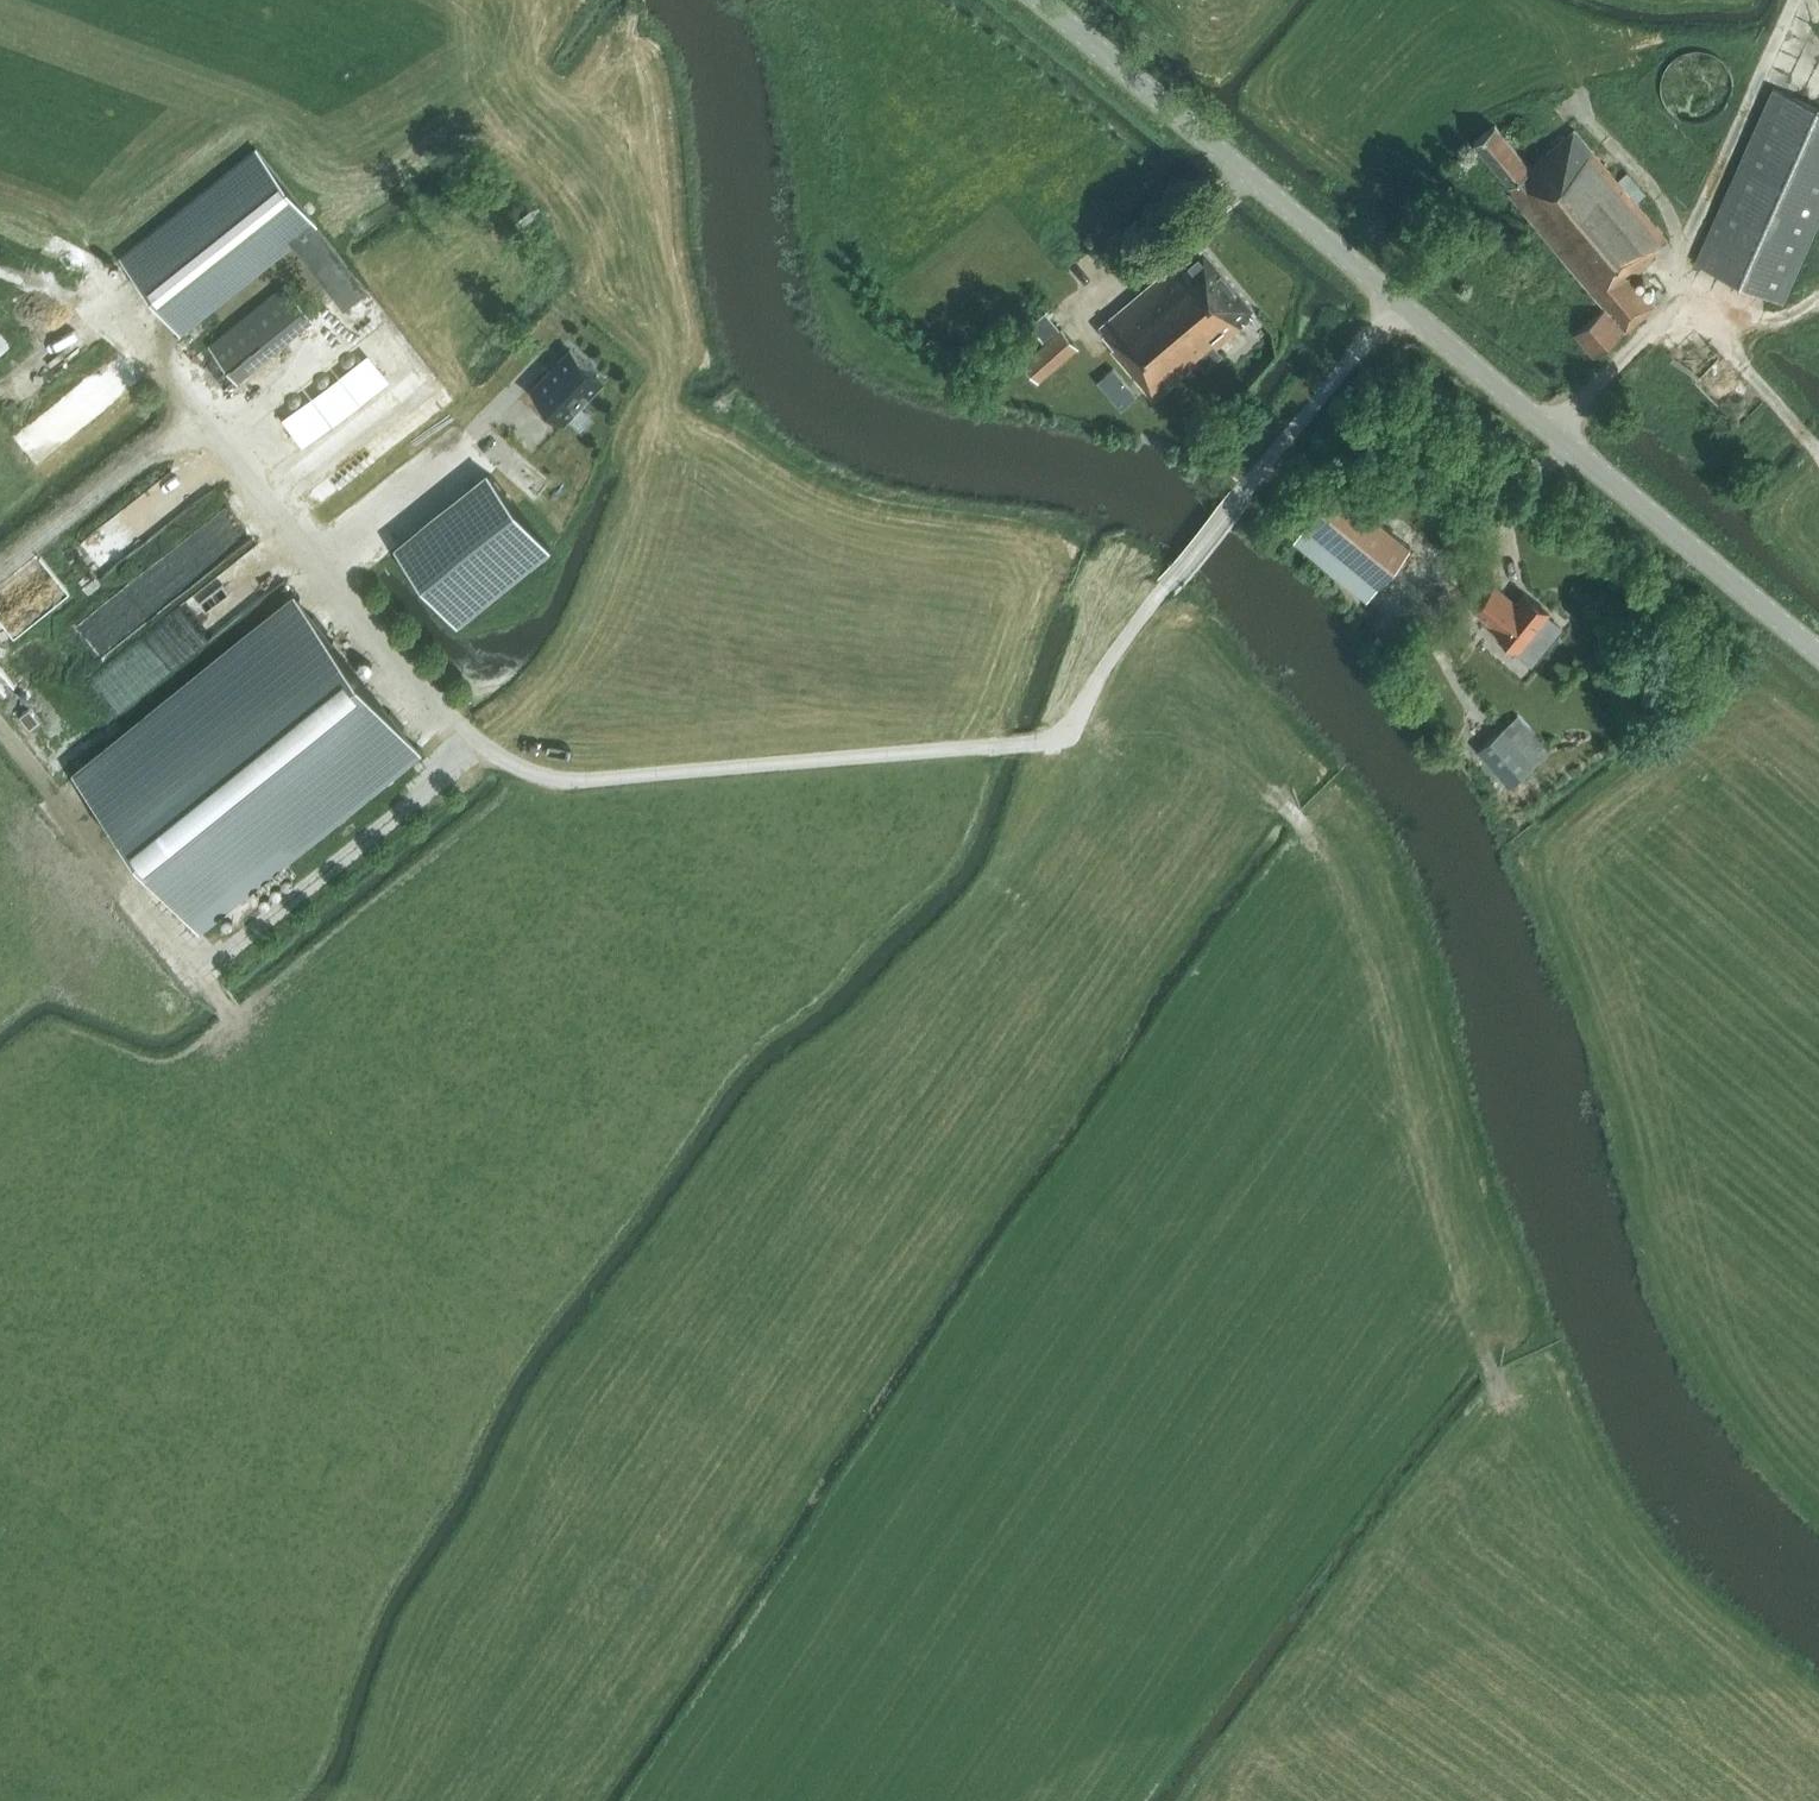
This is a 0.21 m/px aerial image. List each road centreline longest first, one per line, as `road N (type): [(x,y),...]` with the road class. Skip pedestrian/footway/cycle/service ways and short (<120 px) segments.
road 1 (unclassified): [(1400,302),(1166,586),(1093,686),(1074,736),(1048,748),(548,778),(513,767),(468,736),(321,568)]
road 2 (tertiary): [(1818,654),(1400,302)]
road 3 (tertiary): [(1400,302),(1040,0)]
road 4 (unclassified): [(321,568),(196,427),(0,575)]
road 5 (unclassified): [(321,568),(540,366)]

